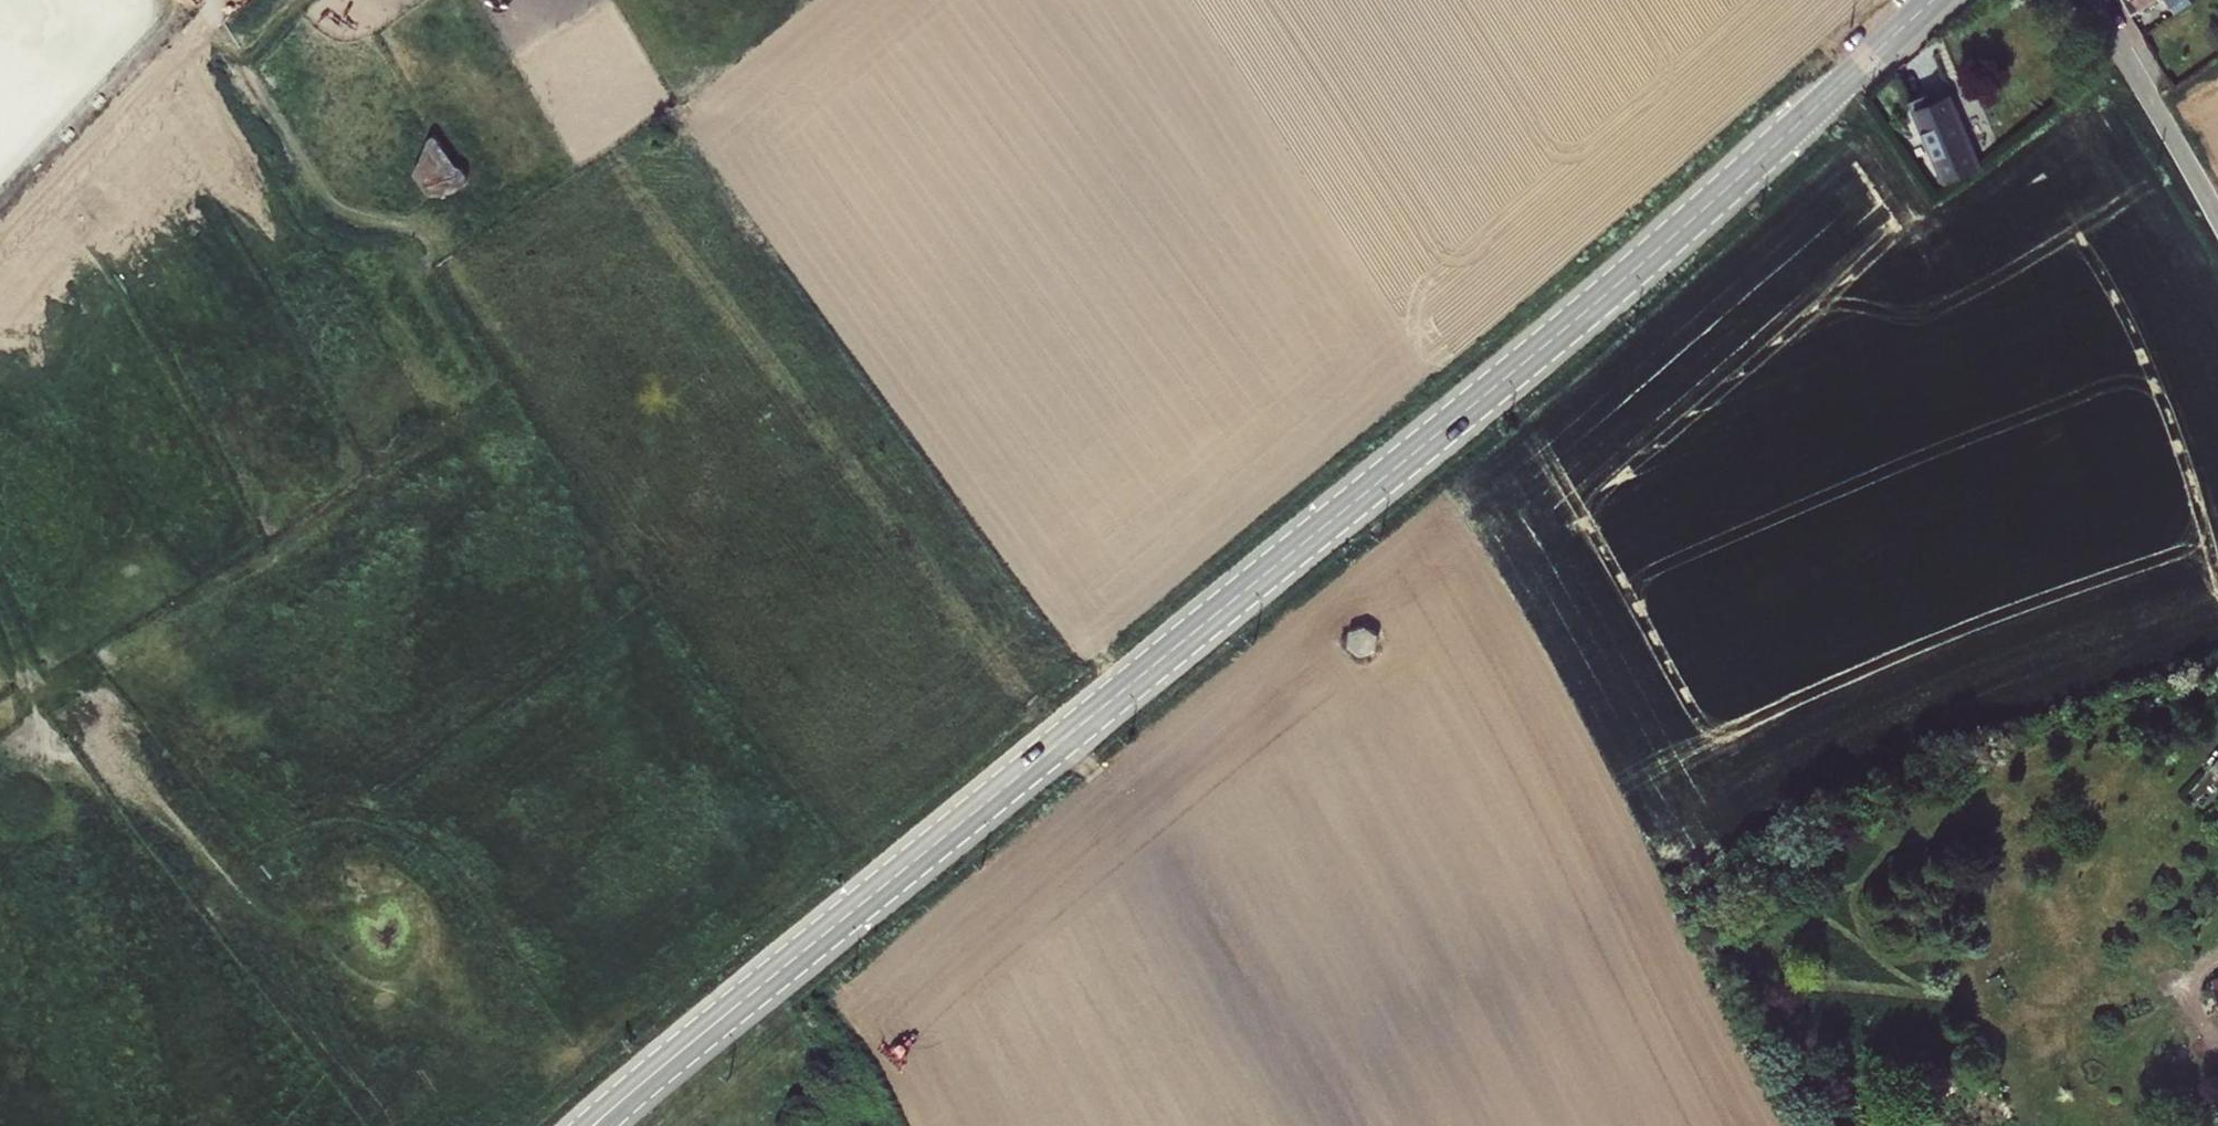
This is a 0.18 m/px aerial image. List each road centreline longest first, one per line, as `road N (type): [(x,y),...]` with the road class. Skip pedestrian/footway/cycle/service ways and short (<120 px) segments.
road 1 (secondary): [(1934,0),(1615,288),(686,1047)]
road 2 (unclassified): [(2088,0),(2217,218)]
road 3 (secondary): [(686,1047),(581,1125)]

